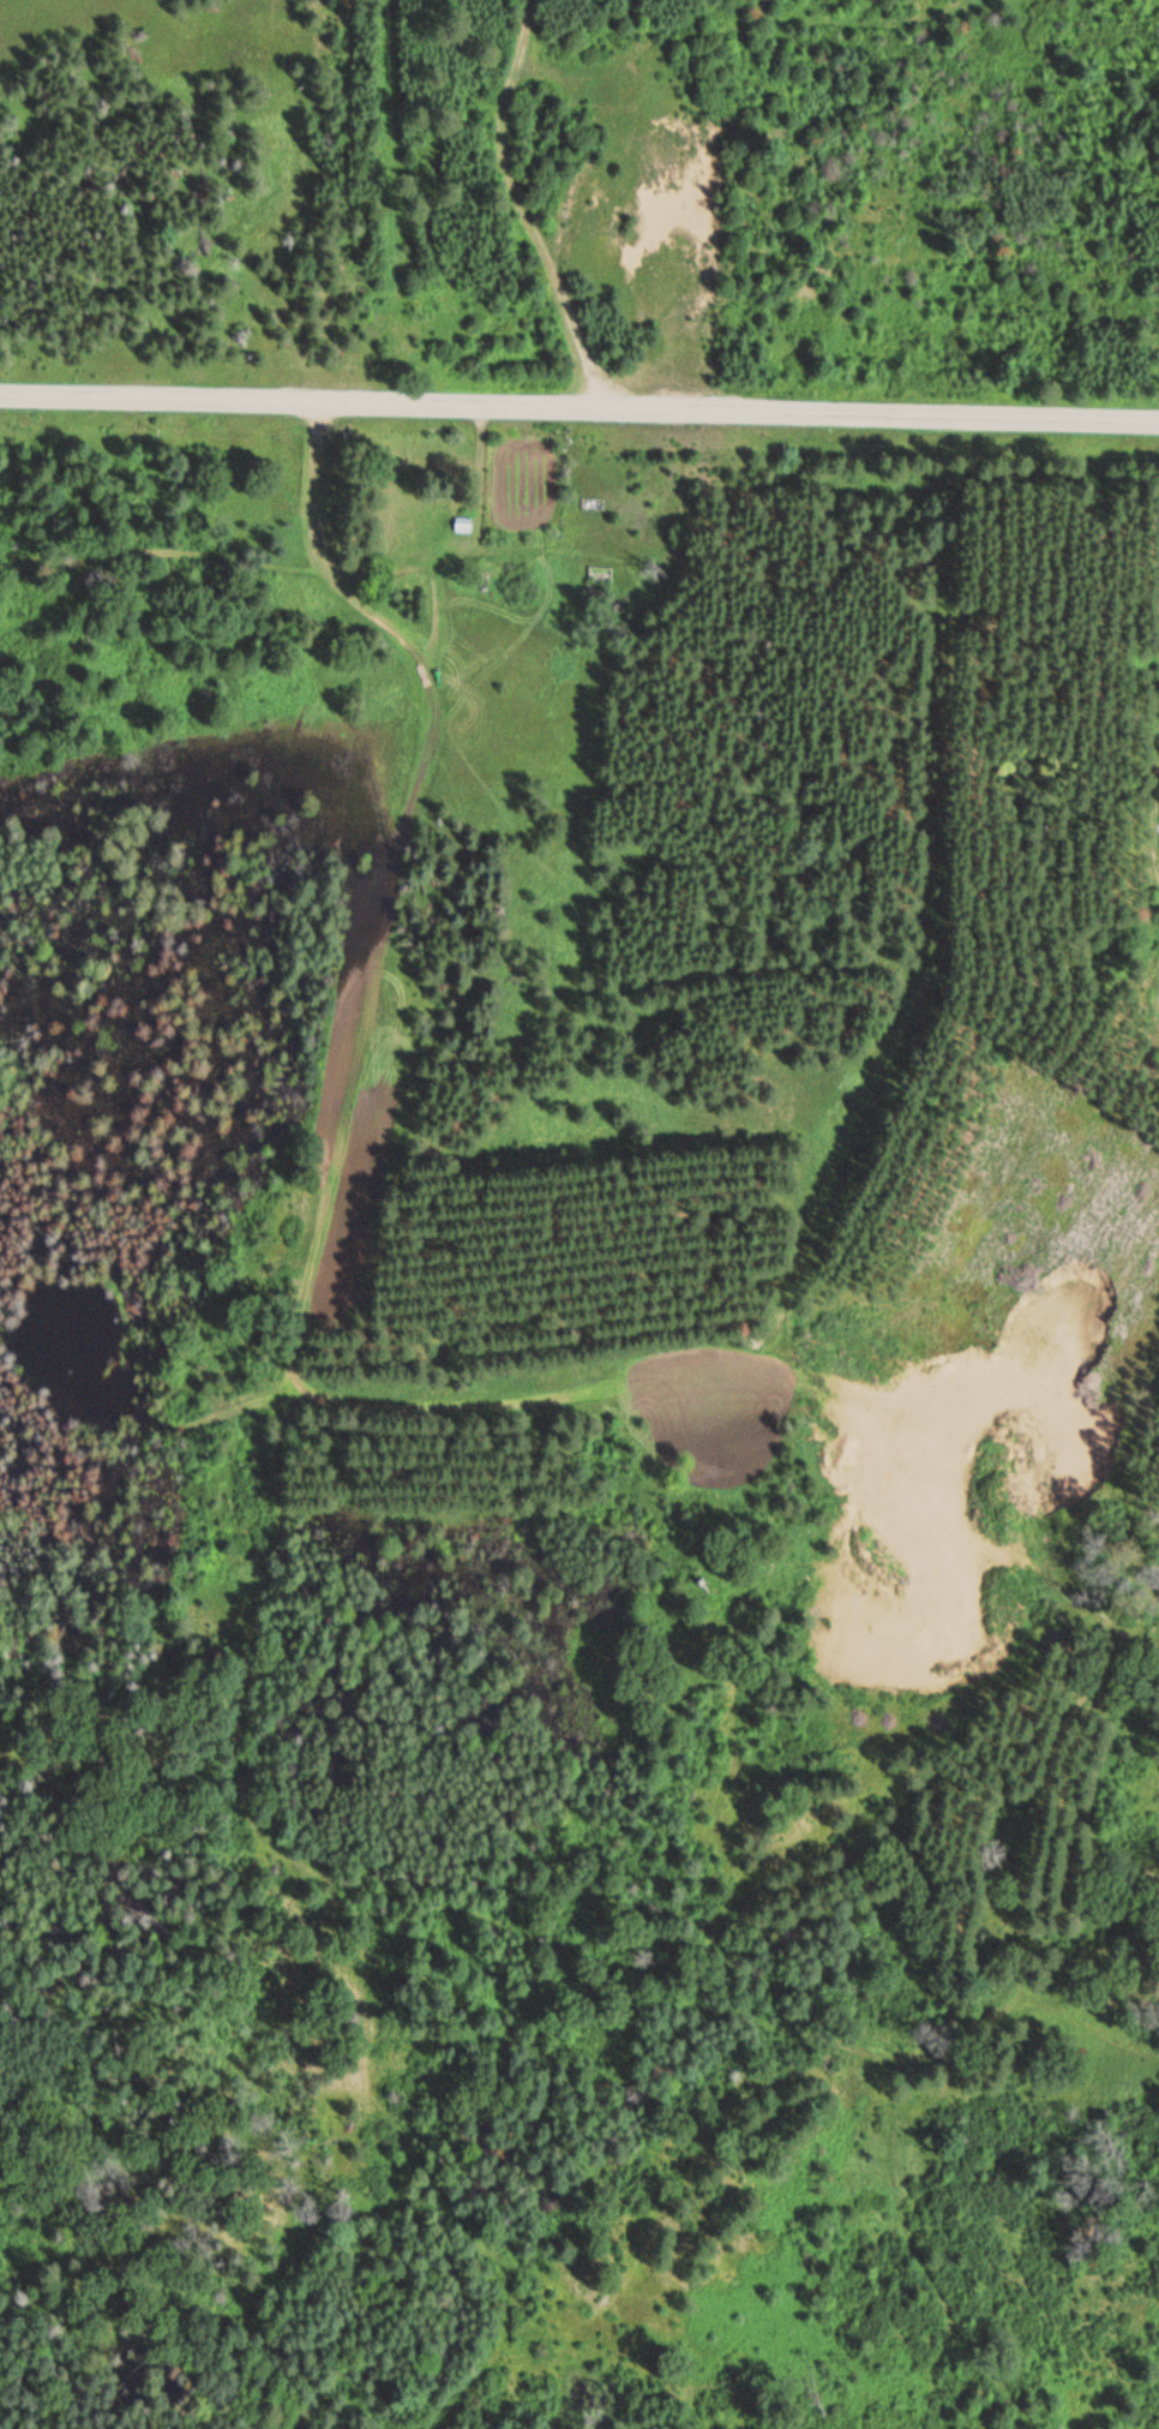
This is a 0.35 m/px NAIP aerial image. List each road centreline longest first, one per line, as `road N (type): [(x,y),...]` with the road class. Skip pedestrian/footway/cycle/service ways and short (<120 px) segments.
road 1 (tertiary): [(1158,419),(0,394)]

